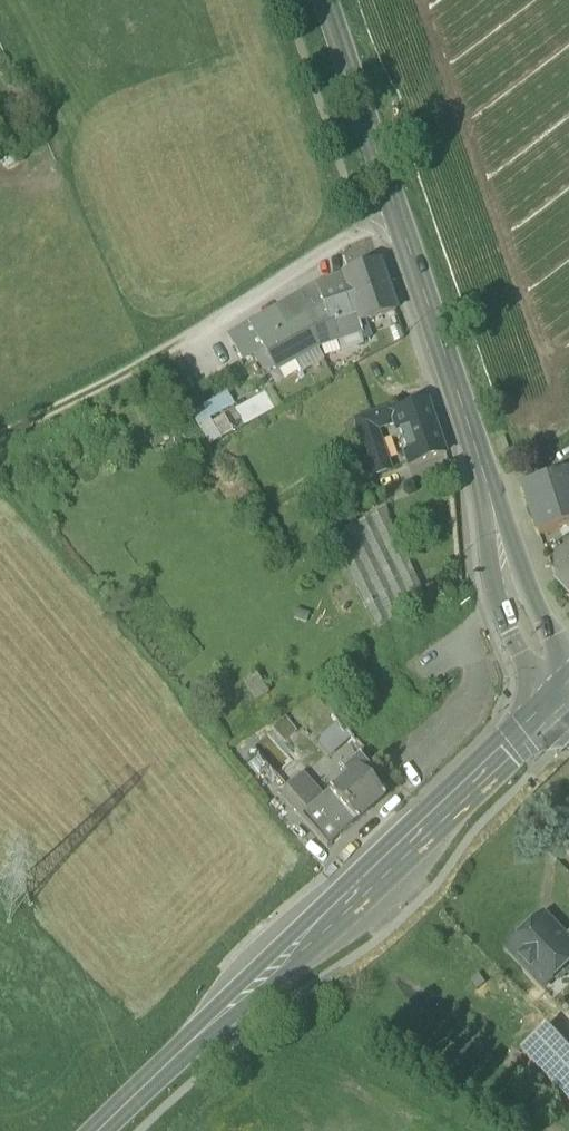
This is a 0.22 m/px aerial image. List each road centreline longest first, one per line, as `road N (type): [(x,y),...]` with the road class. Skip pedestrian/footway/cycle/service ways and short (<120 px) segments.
road 1 (secondary): [(568,700),(528,636),(469,427),(323,0)]
road 2 (secondary): [(568,700),(101,1130)]
road 3 (track): [(396,218),(144,365),(0,436)]

